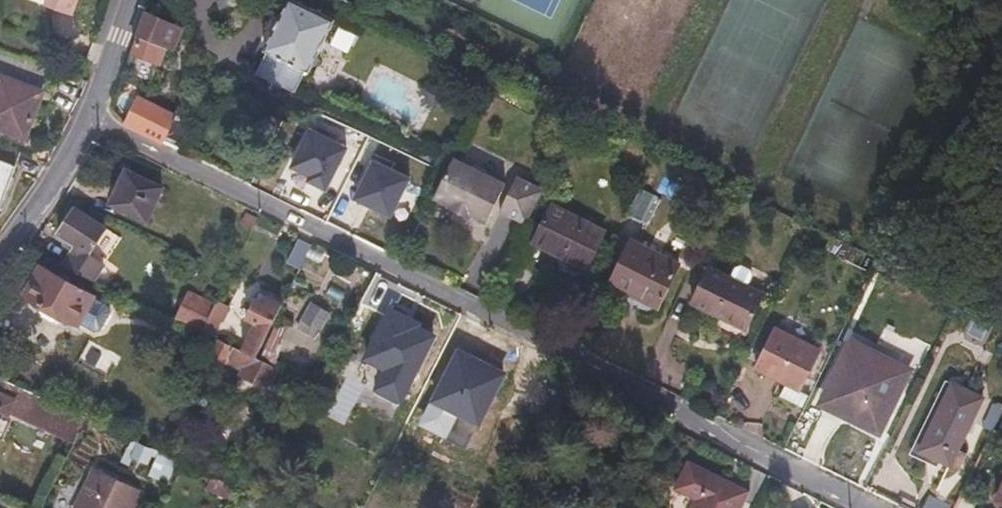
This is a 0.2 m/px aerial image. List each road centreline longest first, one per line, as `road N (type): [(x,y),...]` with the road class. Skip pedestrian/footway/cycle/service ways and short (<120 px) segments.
road 1 (residential): [(91,118),(679,412)]
road 2 (residential): [(874,507),(679,412)]
road 3 (residential): [(91,118),(0,256)]
road 4 (residential): [(134,0),(91,118)]

